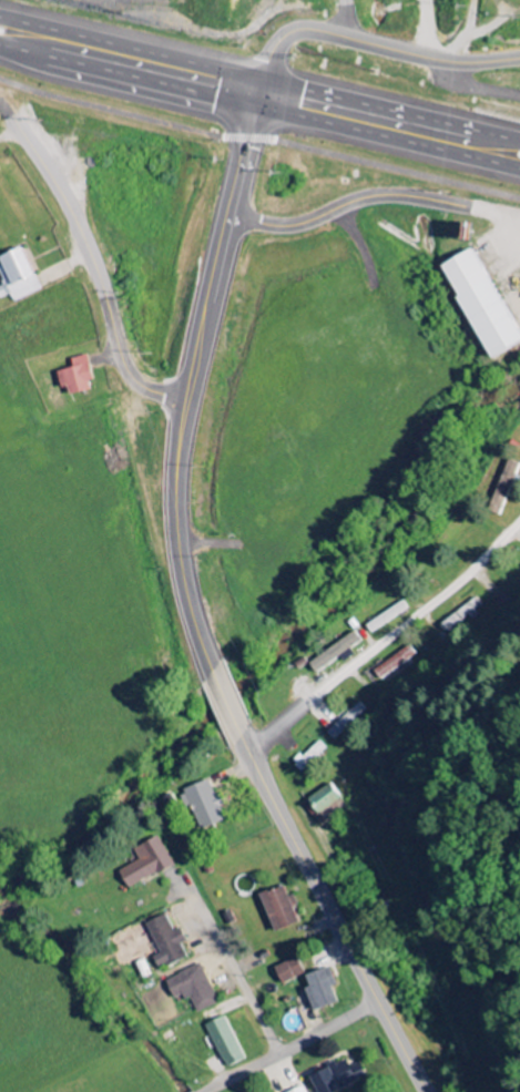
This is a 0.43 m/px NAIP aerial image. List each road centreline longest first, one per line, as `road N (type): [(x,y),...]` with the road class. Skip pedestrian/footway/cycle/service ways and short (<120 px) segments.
road 1 (secondary): [(212,670),(180,555),(180,479),(259,110)]
road 2 (trunk): [(519,139),(0,8)]
road 3 (trunk): [(0,47),(519,171)]
road 4 (secondary): [(424,1091),(242,737)]
road 5 (residential): [(249,756),(308,698),(470,575),(519,522)]
road 6 (residential): [(195,402),(131,376),(79,231),(20,131)]
road 7 (tertiary): [(259,110),(277,44),(298,33),(452,69),(519,58)]
road 8 (residential): [(190,879),(279,1053)]
road 9 (residential): [(204,1091),(377,1002)]

